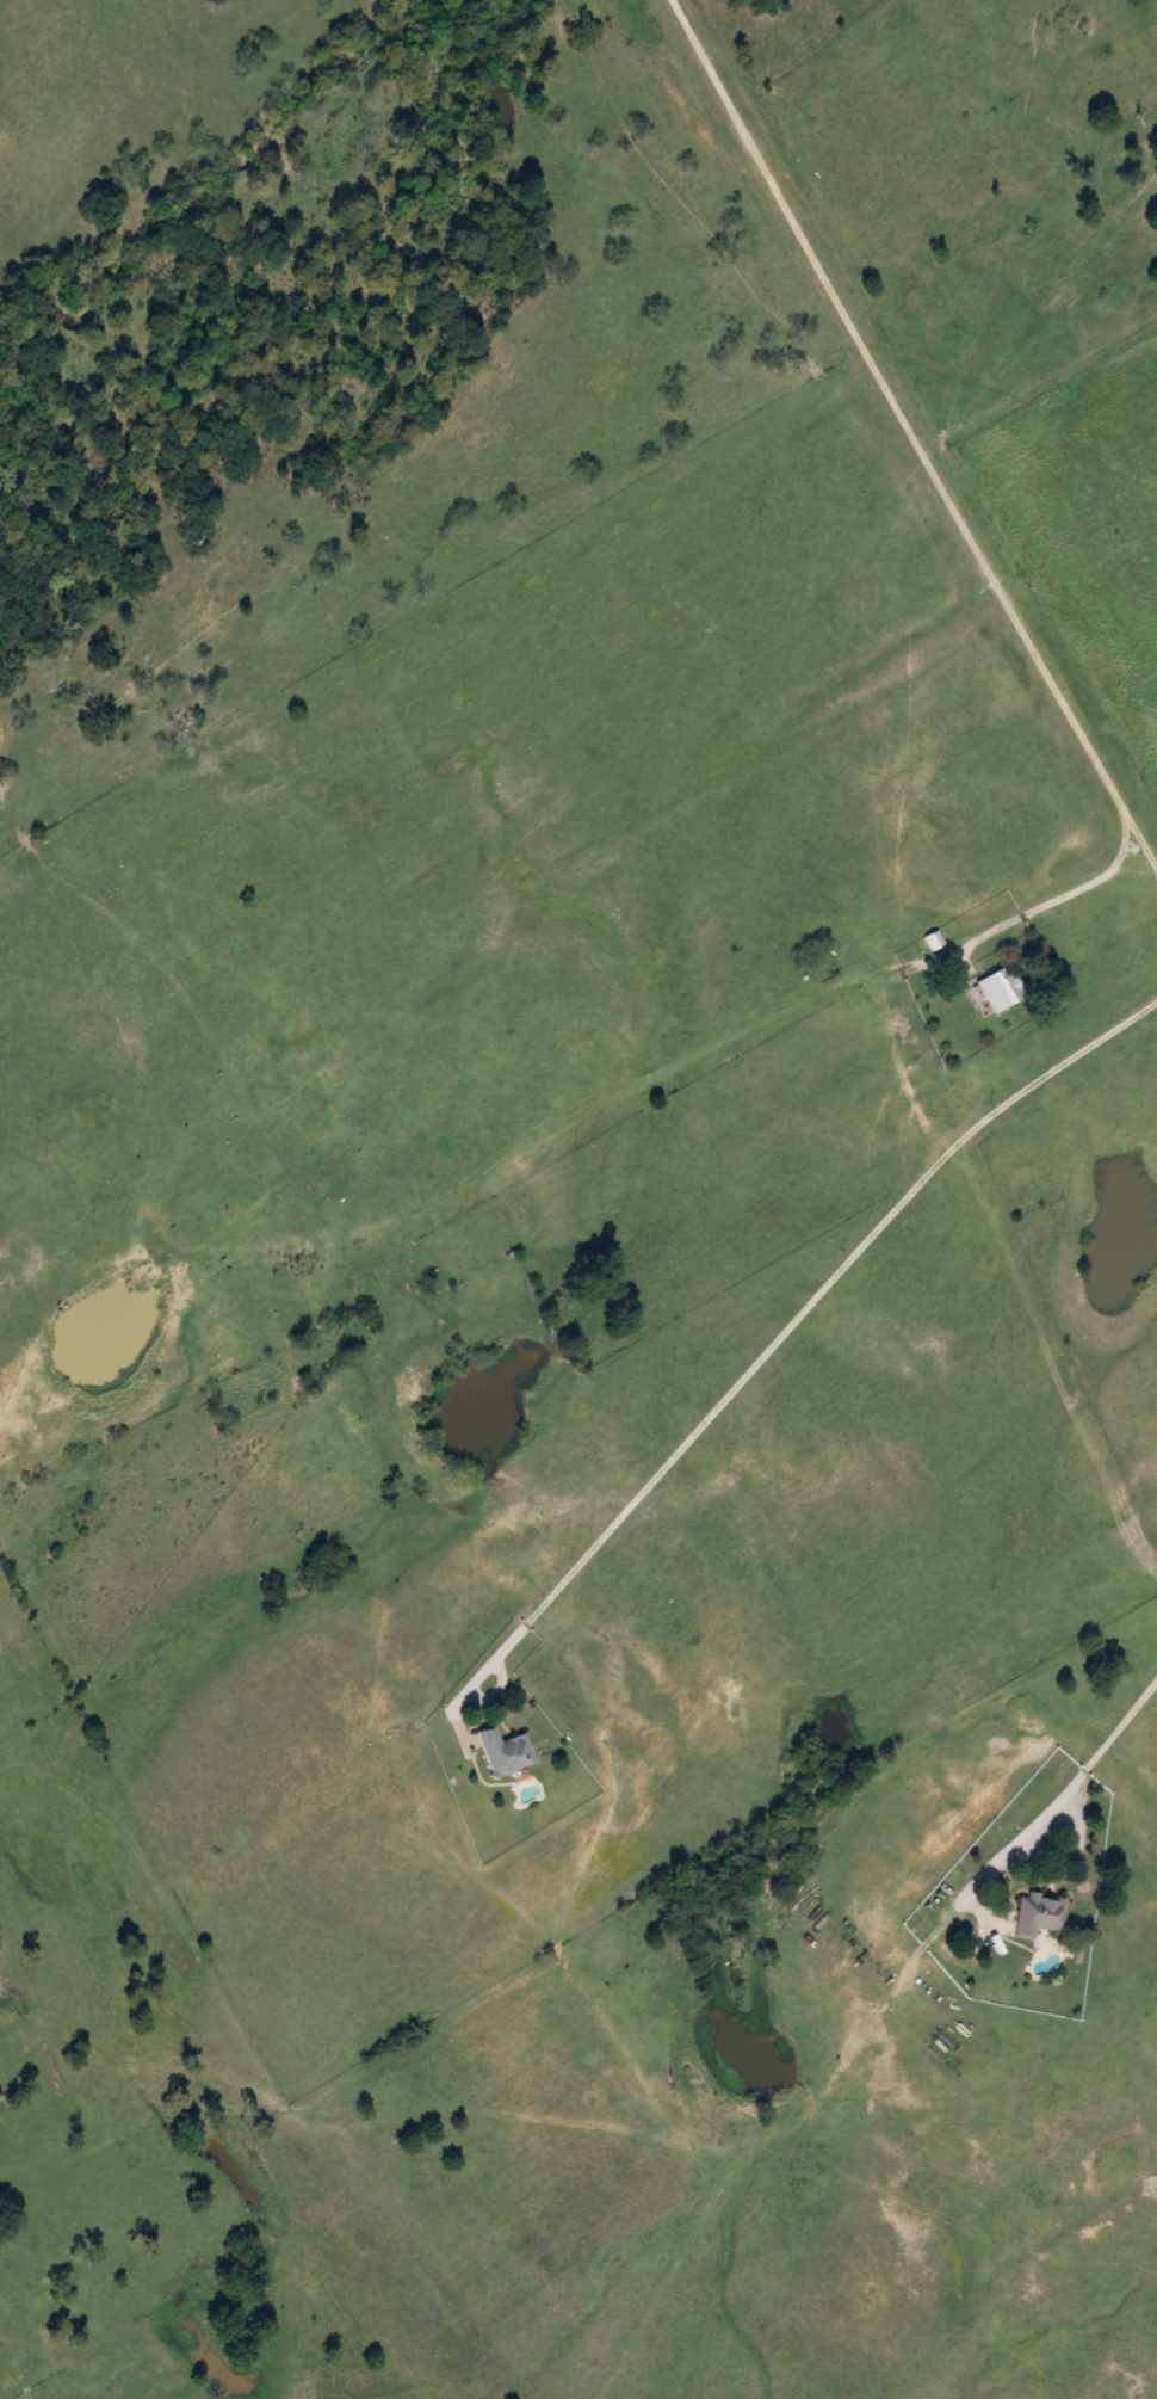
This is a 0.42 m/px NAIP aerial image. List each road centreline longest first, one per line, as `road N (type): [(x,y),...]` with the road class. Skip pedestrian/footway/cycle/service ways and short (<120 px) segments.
road 1 (residential): [(674,0),(816,270),(1124,808),(1127,849),(1119,867),(935,966)]
road 2 (residential): [(1156,1000),(986,1120),(796,1321),(460,1700),(464,1743)]
road 3 (track): [(935,966),(856,974),(595,1106),(386,1234),(317,1251),(193,1259),(111,1283),(57,1316)]

